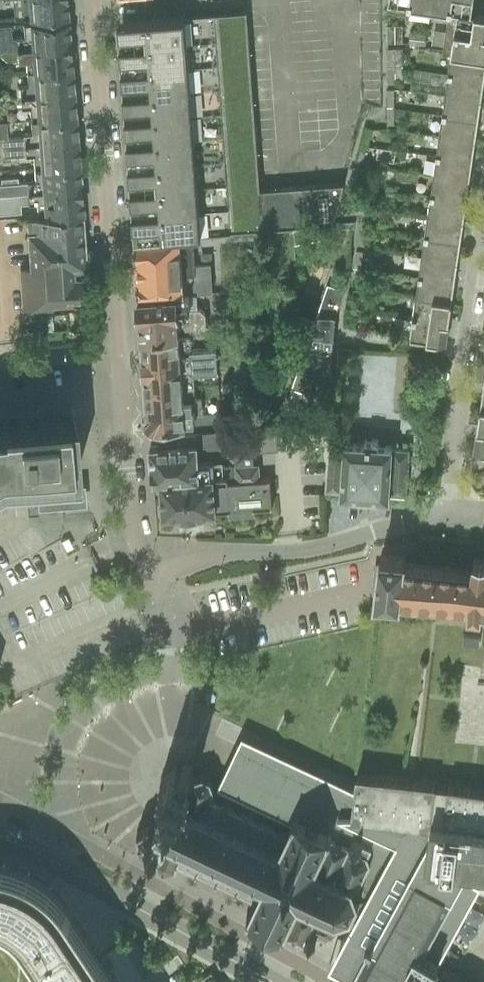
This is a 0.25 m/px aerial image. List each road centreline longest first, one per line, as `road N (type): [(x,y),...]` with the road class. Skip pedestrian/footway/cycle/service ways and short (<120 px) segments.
road 1 (residential): [(149,573),(131,525),(92,0)]
road 2 (residential): [(52,828),(65,750),(83,714),(124,681),(168,662),(164,609),(149,573)]
road 3 (residential): [(149,573),(222,554),(303,554),(443,515)]
road 4 (residential): [(483,244),(443,515)]
road 5 (tertiary): [(38,852),(274,981)]

